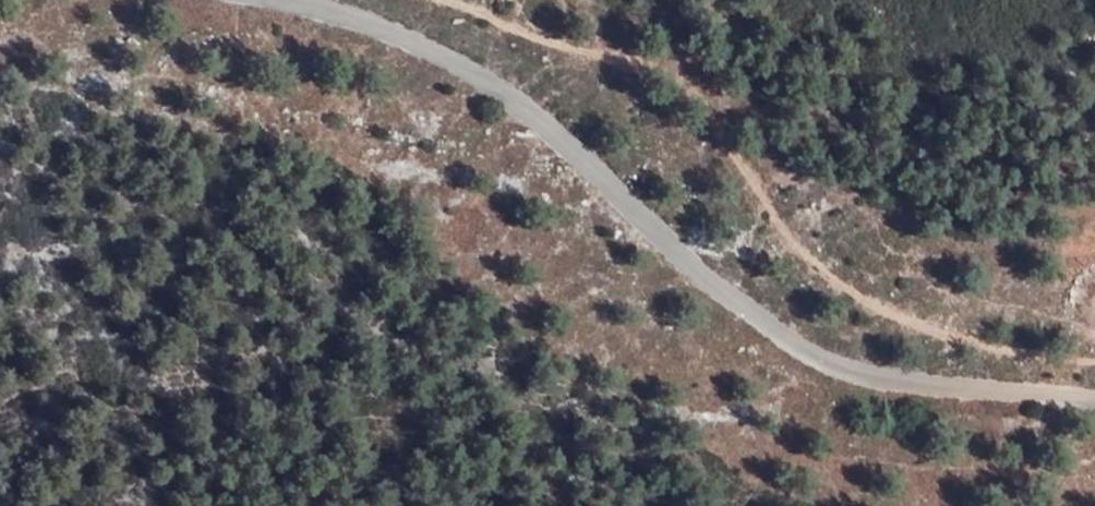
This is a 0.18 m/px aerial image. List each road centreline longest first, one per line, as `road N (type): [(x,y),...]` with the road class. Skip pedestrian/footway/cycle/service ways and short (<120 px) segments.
road 1 (unclassified): [(1094,399),(906,382),(821,362),(746,310),(568,139),(456,61),(345,14),(273,0)]
road 2 (track): [(1094,363),(1029,357),(927,332),(845,288),(775,219),(690,83),(445,0)]

